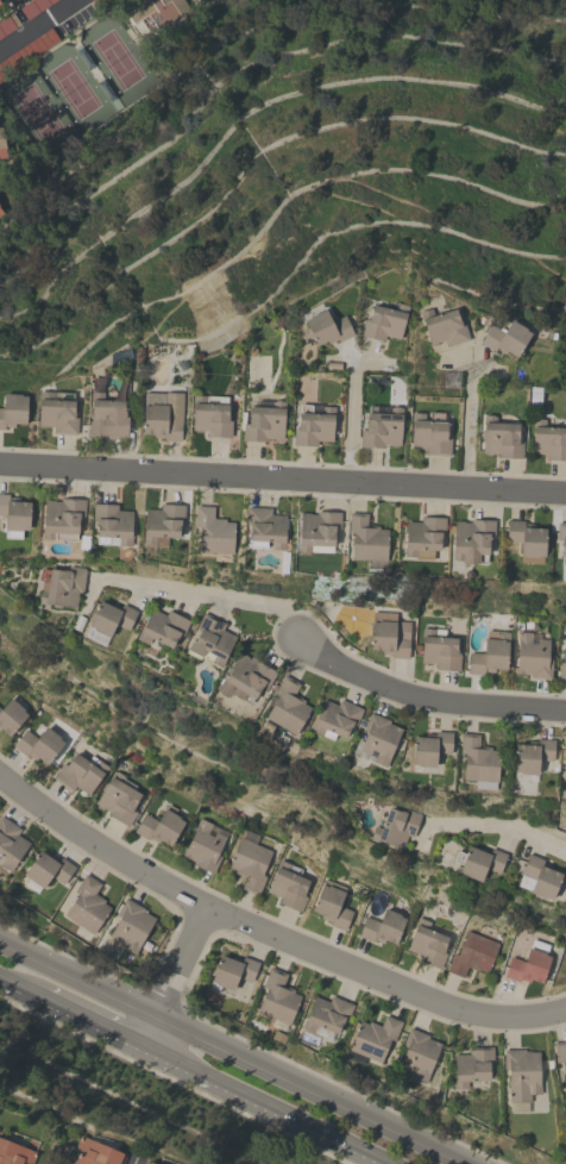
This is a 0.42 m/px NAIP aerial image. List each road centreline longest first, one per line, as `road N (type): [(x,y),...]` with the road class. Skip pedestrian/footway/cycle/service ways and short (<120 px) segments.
road 1 (residential): [(0,776),(42,811),(224,912),(454,1010),(527,1020),(565,1013)]
road 2 (residential): [(0,469),(565,496)]
road 3 (primary): [(469,1163),(159,1018)]
road 4 (residential): [(565,712),(434,702),(301,644)]
road 5 (primary): [(143,1052),(372,1163)]
road 6 (primary): [(159,1018),(0,941)]
road 7 (residential): [(159,1018),(224,912)]

